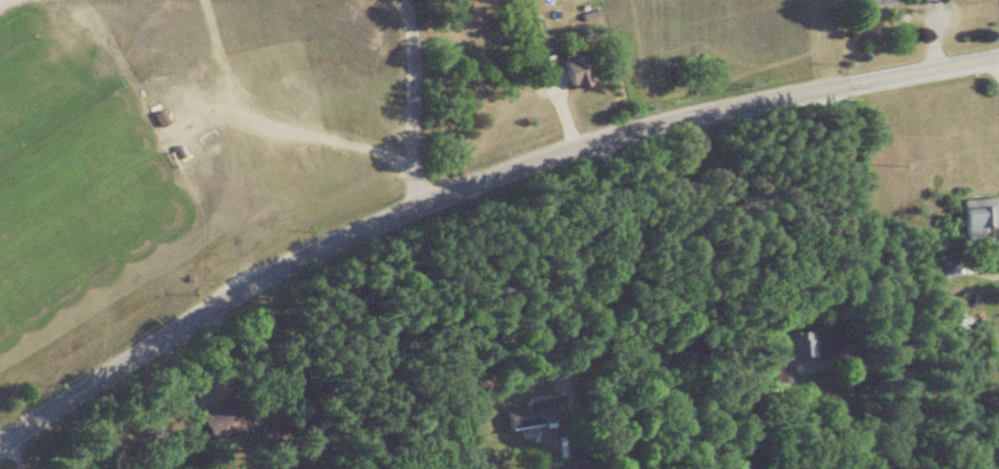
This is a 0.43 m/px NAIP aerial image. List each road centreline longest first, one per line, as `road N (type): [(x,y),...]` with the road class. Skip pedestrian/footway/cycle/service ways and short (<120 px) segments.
road 1 (tertiary): [(0,442),(222,300),(415,205),(669,121),(998,54)]

